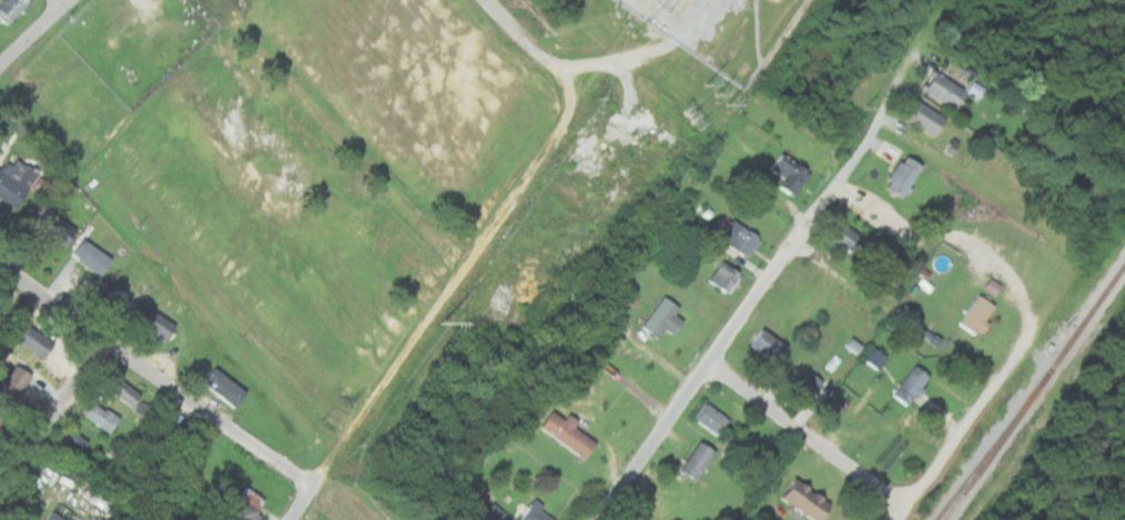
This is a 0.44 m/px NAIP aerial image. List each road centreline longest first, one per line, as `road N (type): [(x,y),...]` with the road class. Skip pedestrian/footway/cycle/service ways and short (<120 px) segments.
road 1 (residential): [(603,519),(932,33)]
road 2 (residential): [(291,519),(530,187)]
road 3 (residential): [(314,485),(0,266)]
road 4 (residential): [(906,519),(1074,273)]
road 5 (residential): [(709,360),(894,499),(916,506)]
road 6 (residential): [(560,144),(577,118),(574,96),(486,0)]
road 7 (residential): [(0,489),(102,341)]

